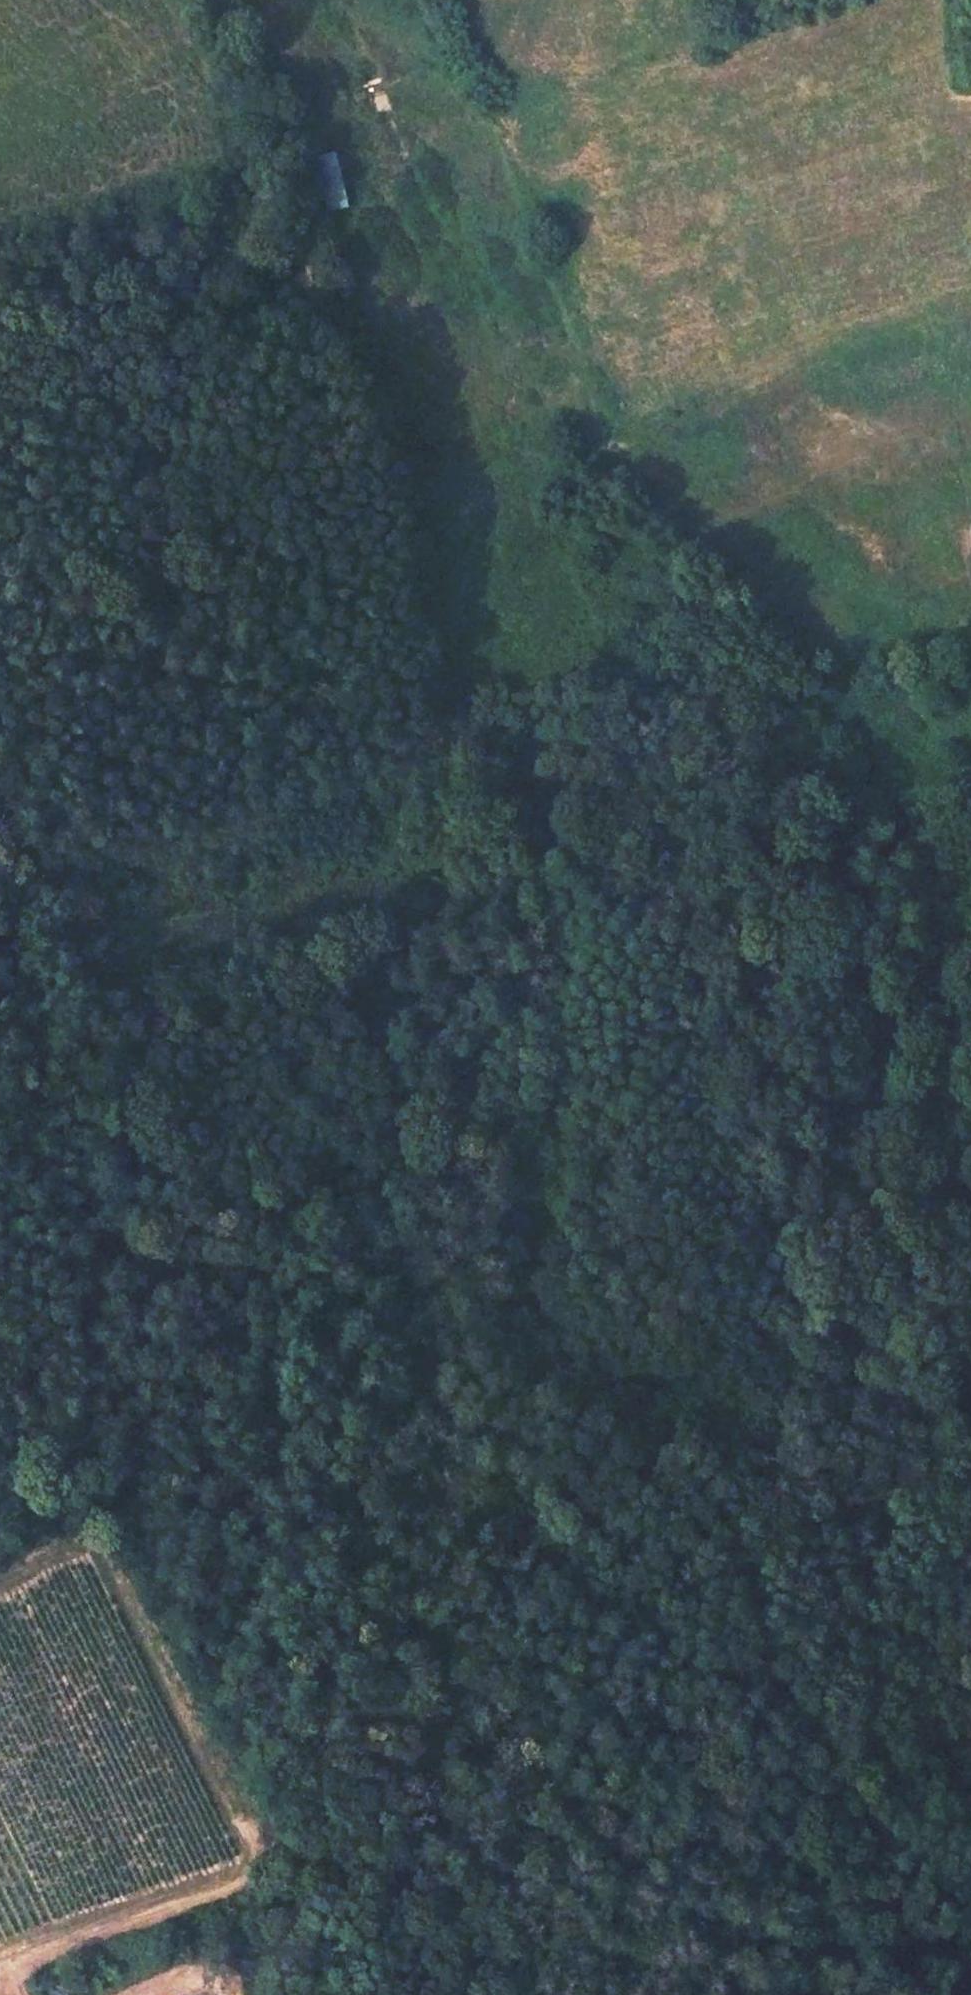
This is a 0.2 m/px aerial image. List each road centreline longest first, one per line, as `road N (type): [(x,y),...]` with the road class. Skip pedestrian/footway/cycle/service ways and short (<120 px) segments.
road 1 (track): [(215,0),(284,142),(310,263),(383,440),(404,544),(412,747)]

